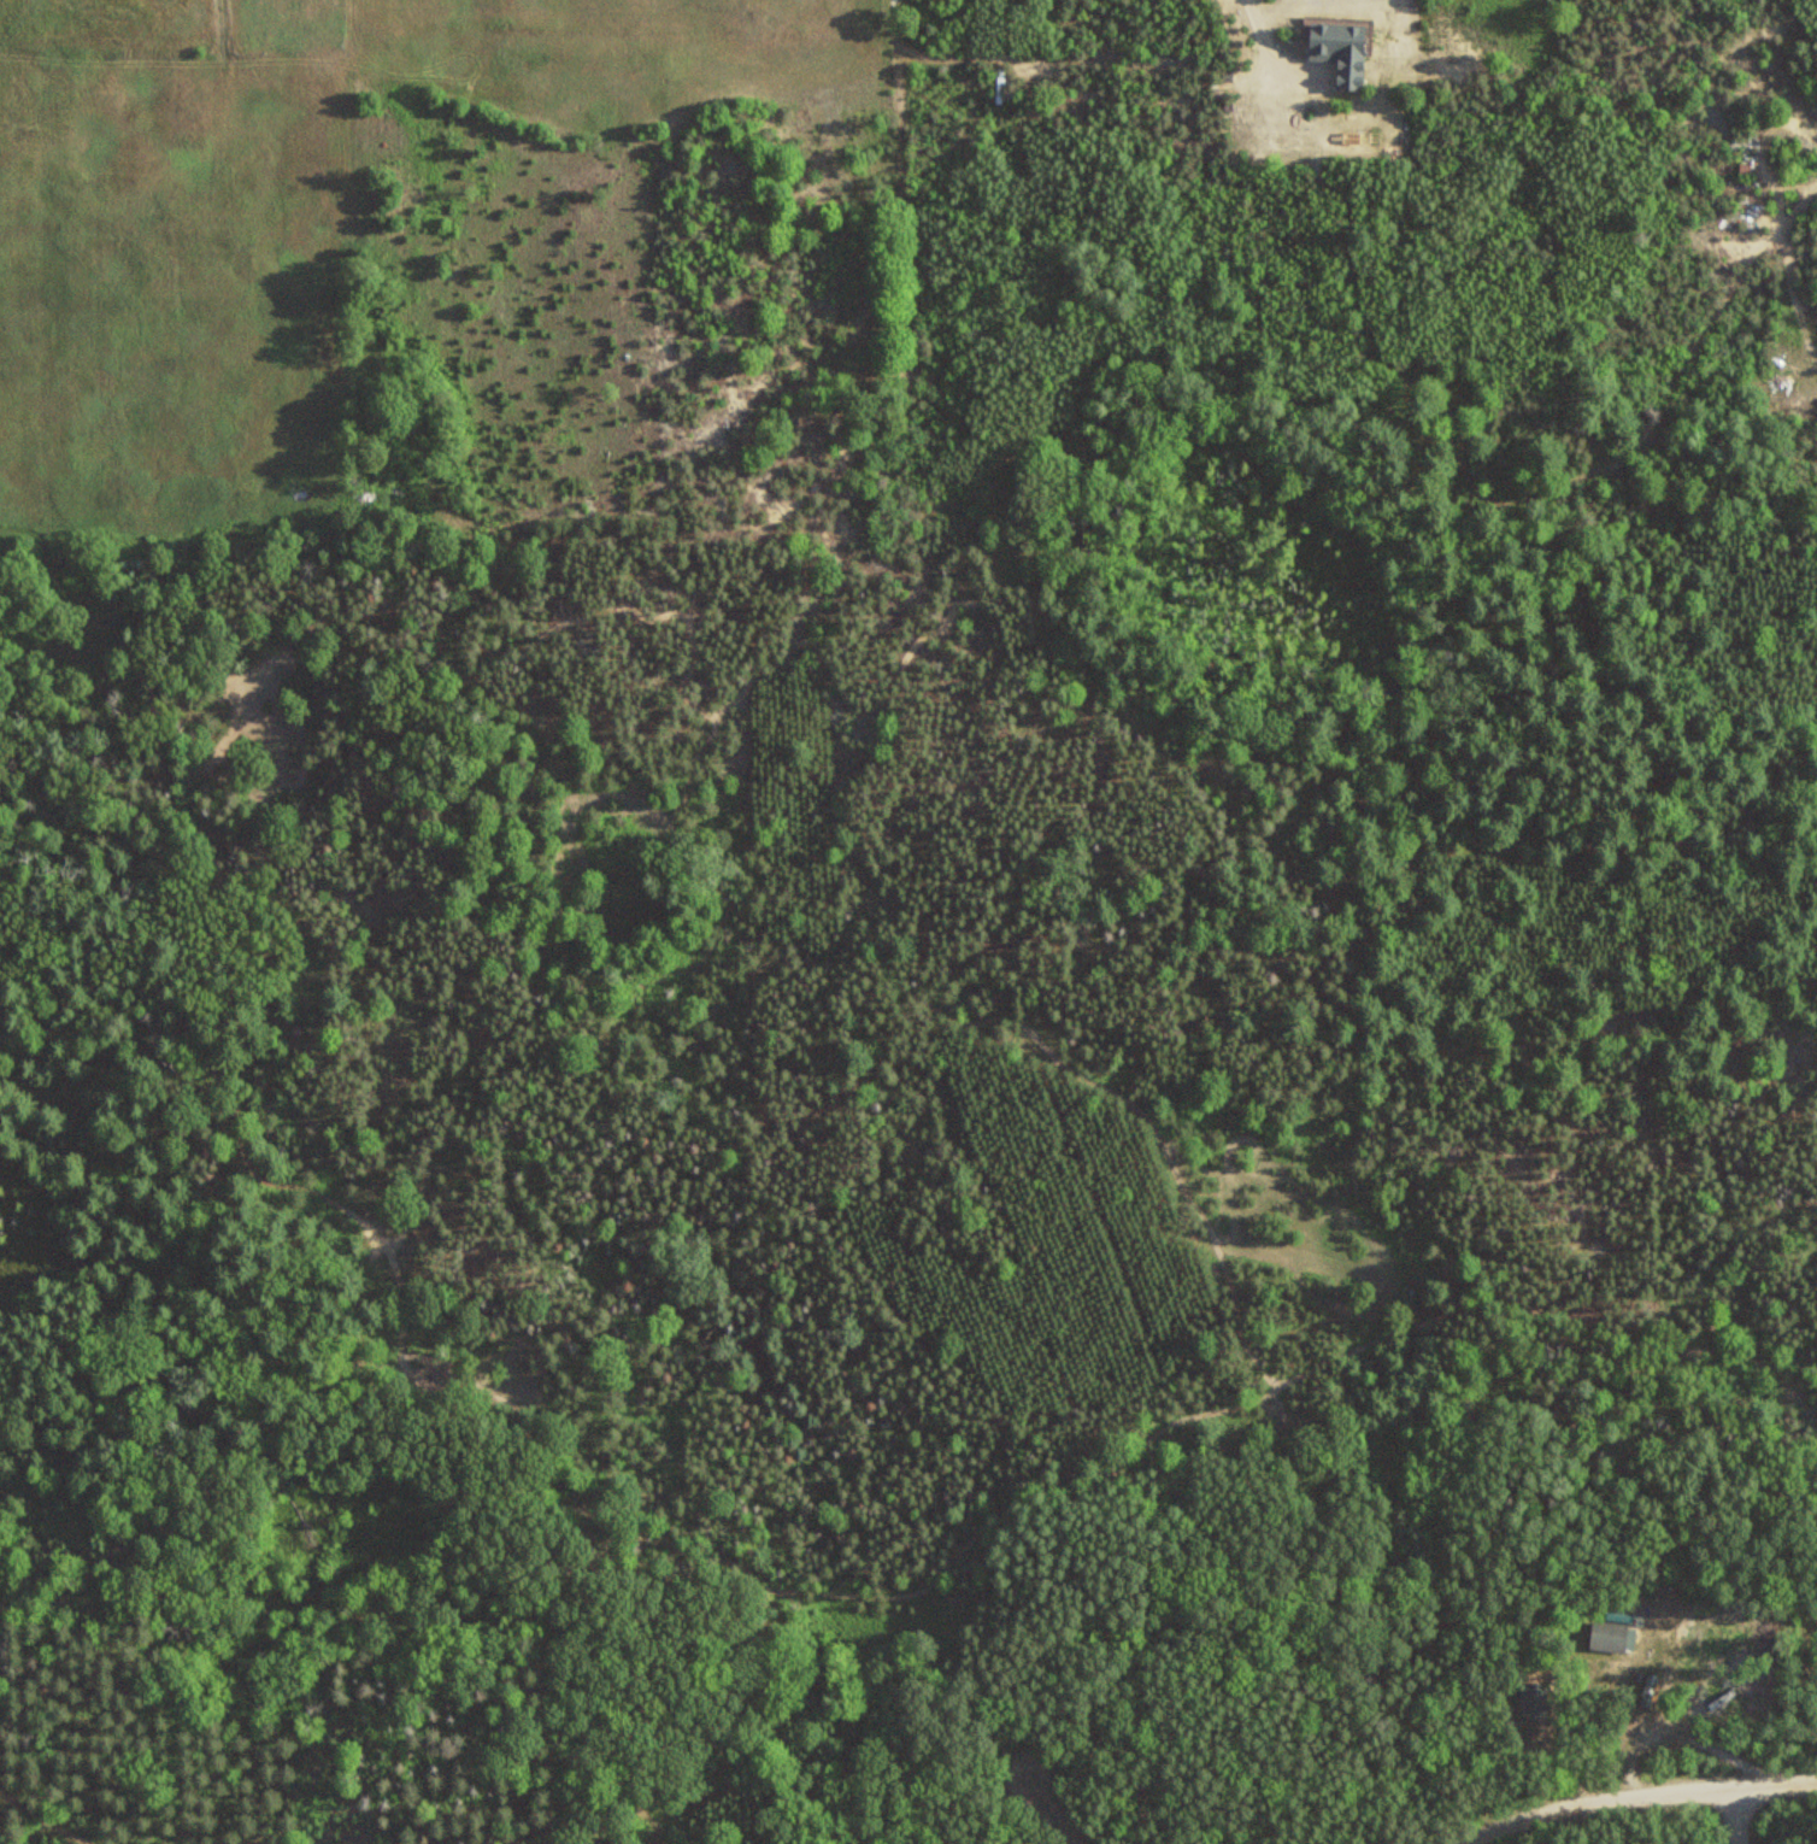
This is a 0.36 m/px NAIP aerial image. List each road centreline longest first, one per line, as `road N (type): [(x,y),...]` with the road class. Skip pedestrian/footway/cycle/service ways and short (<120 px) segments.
road 1 (residential): [(1816,1784),(1597,1799),(1528,1813),(1450,1843)]

